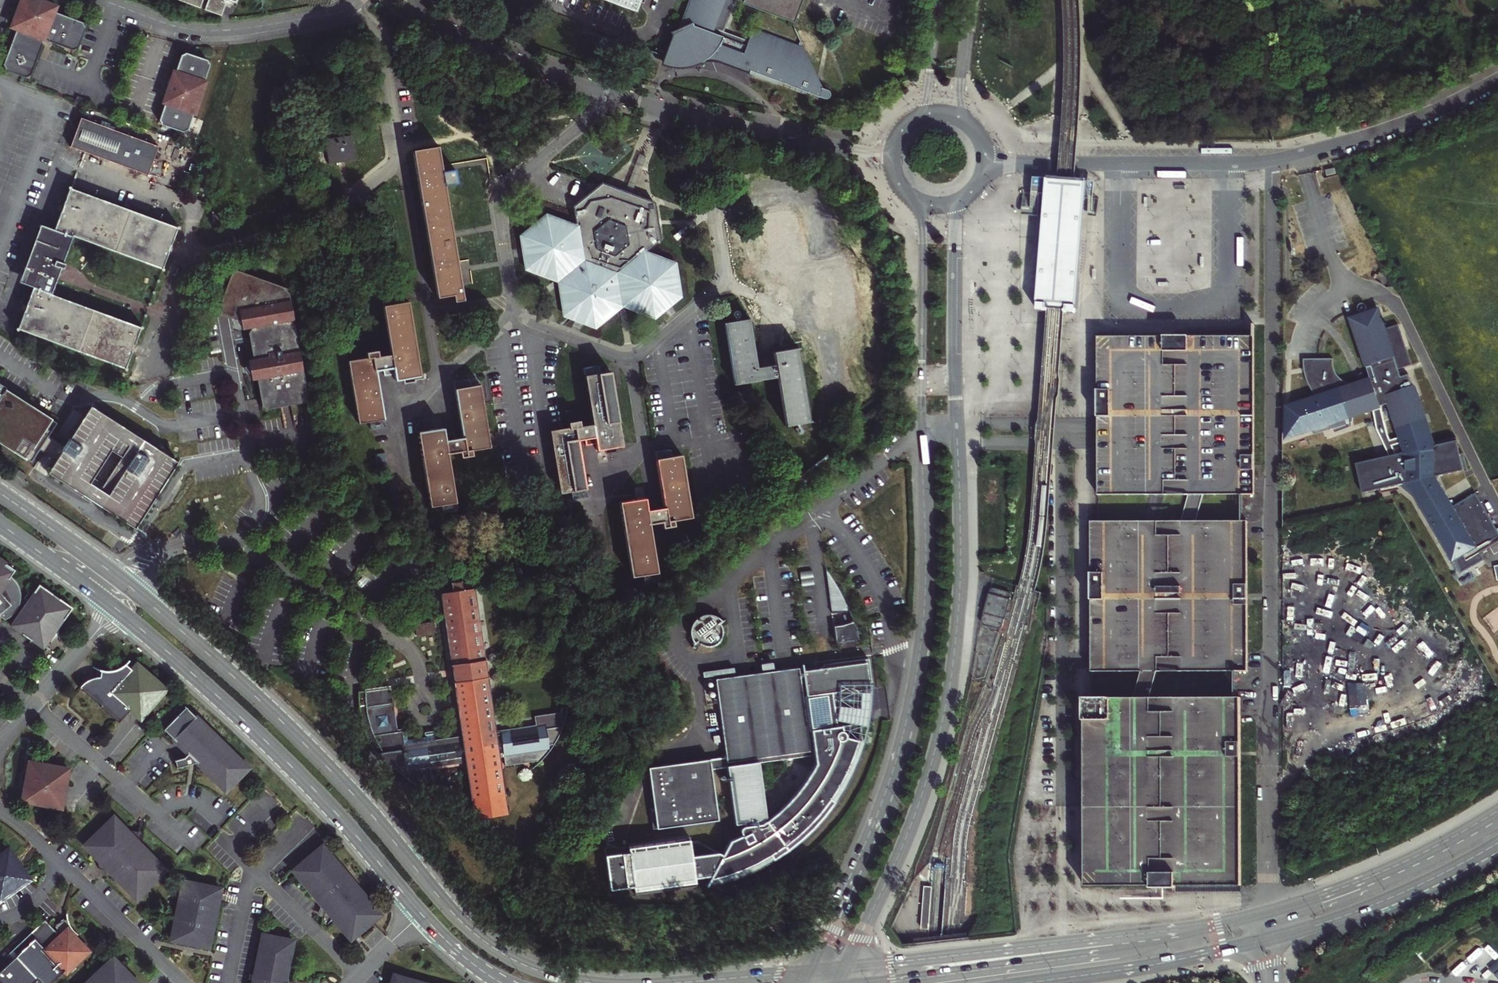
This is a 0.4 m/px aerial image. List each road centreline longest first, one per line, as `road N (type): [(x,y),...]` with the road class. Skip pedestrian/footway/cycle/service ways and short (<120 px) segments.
road 1 (tertiary): [(913,198),(923,235),(926,583),(920,670),(901,771),(812,971)]
road 2 (tertiary): [(844,968),(918,806),(952,672),(961,551),(954,234),(965,197)]
road 3 (secondary): [(591,982),(520,964),(471,931),(255,697),(111,573),(0,493)]
road 4 (unclassified): [(610,92),(506,183),(498,209),(522,310),(546,327),(629,354),(663,336),(721,281),(701,114)]
road 5 (tertiary): [(1039,164),(1272,161),(1380,128),(1497,78)]
road 6 (secondary): [(120,612),(293,768),(422,915)]
road 7 (secondary): [(1194,928),(844,968)]
road 8 (secondary): [(1194,928),(1097,954),(888,982)]
road 9 (unclassified): [(359,0),(334,15),(207,31),(105,0)]
road 10 (secondary): [(1497,811),(1393,867),(1270,912)]
road 11 (secondary): [(1275,937),(1394,897),(1497,843)]
road 12 (secondary): [(1029,982),(1259,942)]
road 13 (residential): [(610,92),(492,50),(403,0)]
road 14 (unclassified): [(33,705),(189,840)]
road 15 (residential): [(893,152),(701,114)]
road 16 (unclassified): [(65,866),(171,972)]
road 17 (secondary): [(0,523),(120,612)]
road 18 (secondary): [(812,971),(685,982)]
road 19 (unclassified): [(120,612),(33,705)]
road 20 (unclassified): [(969,125),(959,94),(970,0)]
road 21 (unclassified): [(940,0),(928,90),(916,119)]

